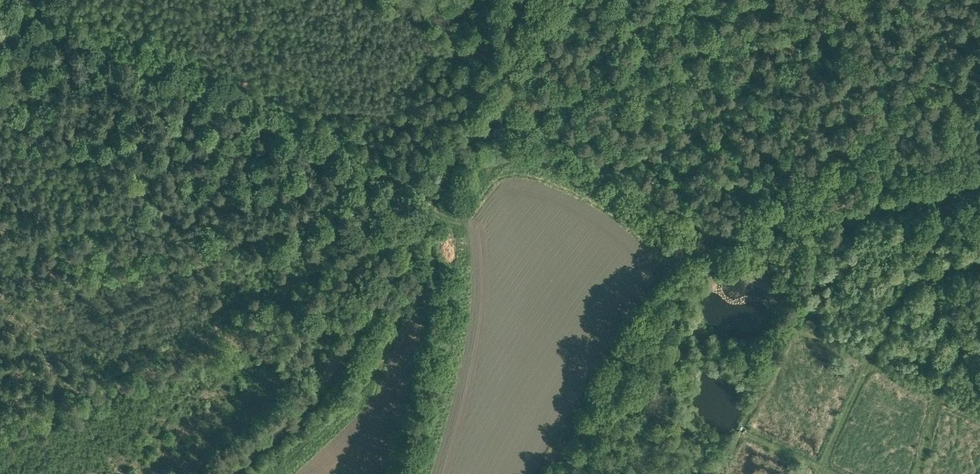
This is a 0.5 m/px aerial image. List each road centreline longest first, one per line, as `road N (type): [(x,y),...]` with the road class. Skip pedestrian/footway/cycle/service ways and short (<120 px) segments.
road 1 (track): [(389,273),(0,427)]
road 2 (track): [(831,0),(488,122)]
road 3 (track): [(432,200),(323,387),(228,473)]
road 4 (track): [(721,237),(979,171)]

